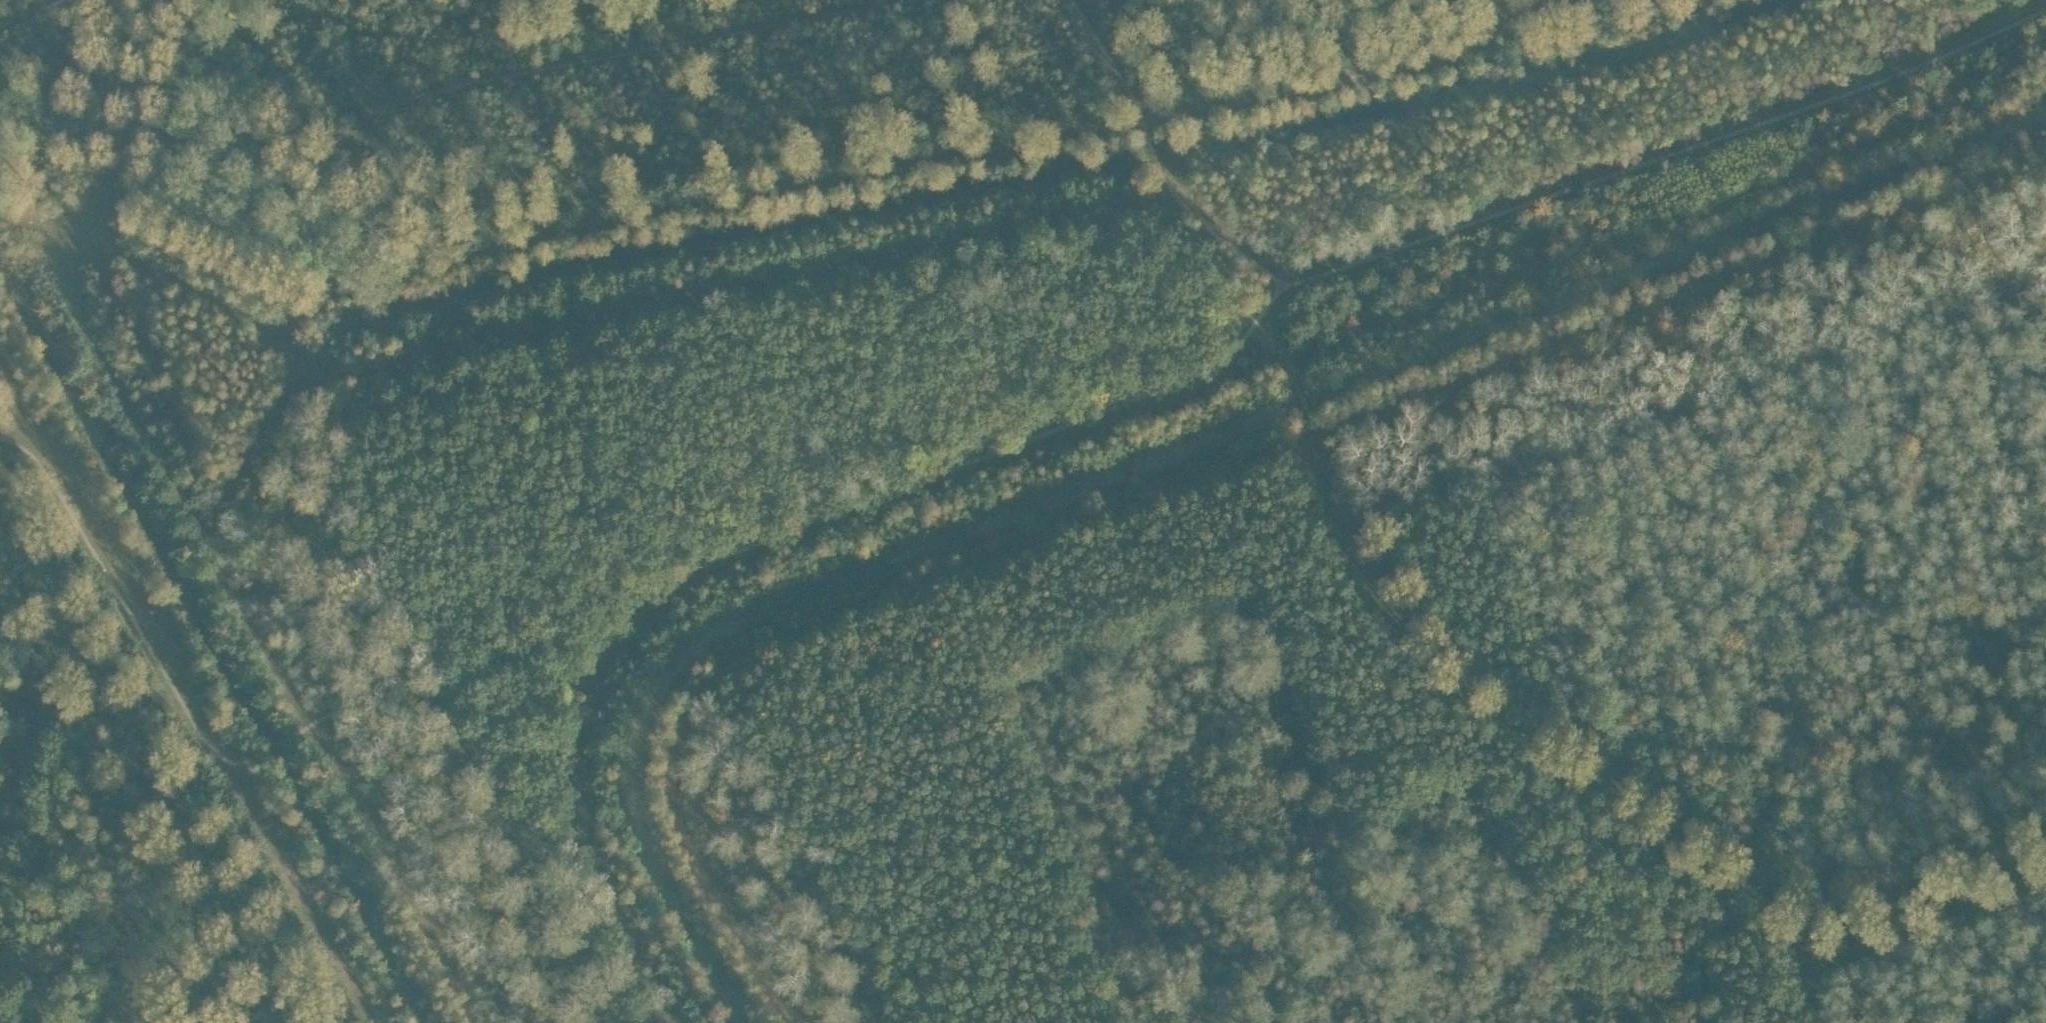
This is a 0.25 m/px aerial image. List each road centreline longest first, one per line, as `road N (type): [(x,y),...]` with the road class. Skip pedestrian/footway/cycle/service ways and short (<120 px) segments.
road 1 (track): [(264,321),(344,288),(1142,124)]
road 2 (track): [(180,0),(104,188),(100,233),(264,321)]

